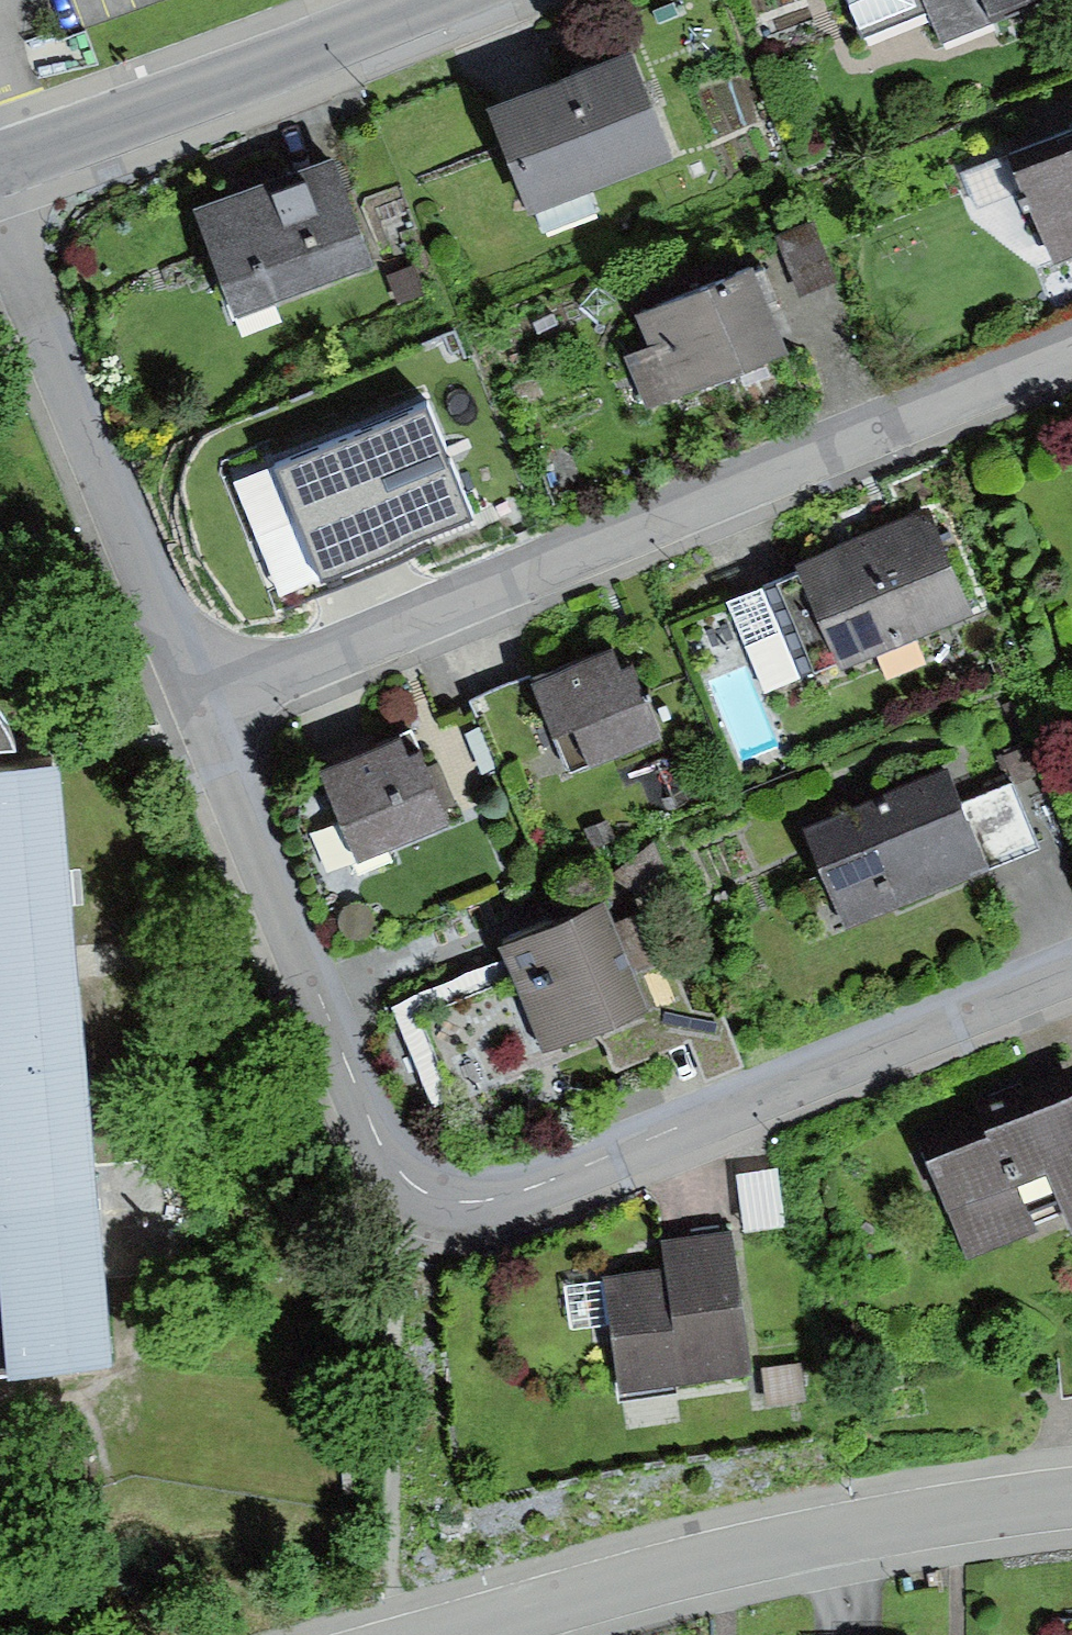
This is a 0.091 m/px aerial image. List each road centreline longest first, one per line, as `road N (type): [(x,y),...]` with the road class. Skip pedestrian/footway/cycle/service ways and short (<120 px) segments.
road 1 (residential): [(1071,965),(511,1196),(436,1194),(375,1129),(202,706)]
road 2 (residential): [(202,706),(1071,350)]
road 3 (residential): [(1071,1496),(746,1555),(455,1634)]
road 4 (residential): [(202,706),(53,343),(1,162)]
road 5 (tertiary): [(1,162),(431,0)]

